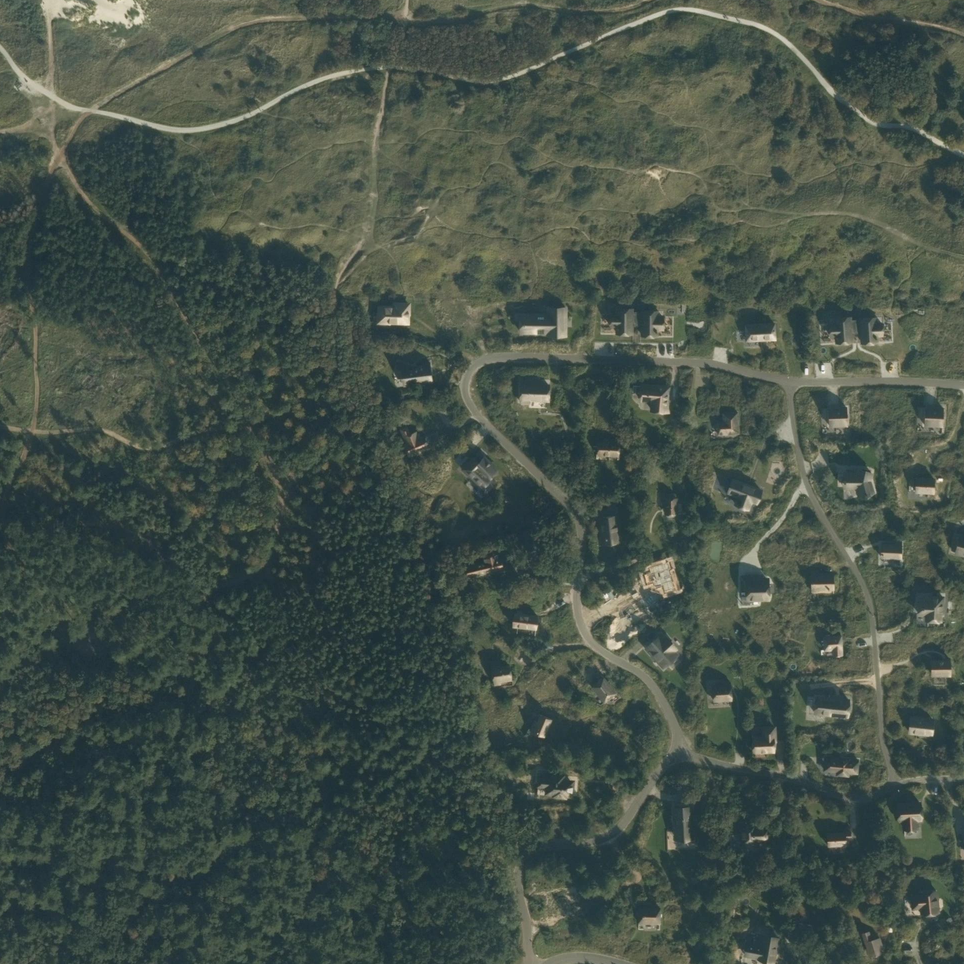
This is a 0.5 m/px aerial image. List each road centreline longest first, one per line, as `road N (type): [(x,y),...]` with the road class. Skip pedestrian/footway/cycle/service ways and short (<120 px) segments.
road 1 (unclassified): [(677,757),(679,731),(660,694),(606,656),(586,631),(581,519),(474,412),(467,390),(495,359),(697,363),(790,380)]
road 2 (unclassified): [(890,784),(872,597),(808,490),(790,380)]
road 3 (unclassified): [(535,963),(521,894),(533,855),(616,837),(677,757)]
road 4 (unclassified): [(890,784),(851,802),(677,757)]
road 5 (unclassified): [(790,380),(963,383)]

